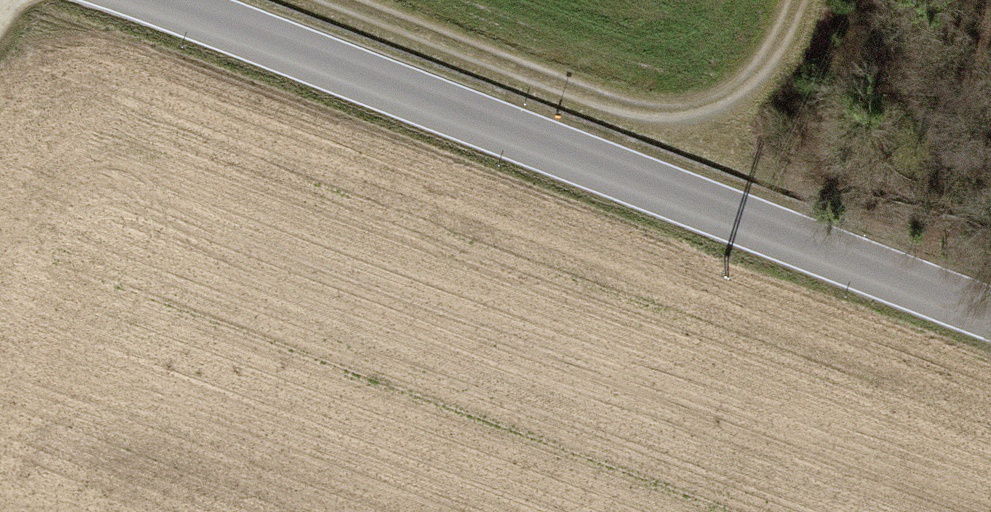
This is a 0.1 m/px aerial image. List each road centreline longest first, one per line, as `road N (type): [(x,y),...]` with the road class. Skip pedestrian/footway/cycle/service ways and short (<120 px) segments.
road 1 (tertiary): [(118,0),(990,327)]
road 2 (track): [(318,0),(622,111),(676,110),(731,96),(766,60),(788,0)]

